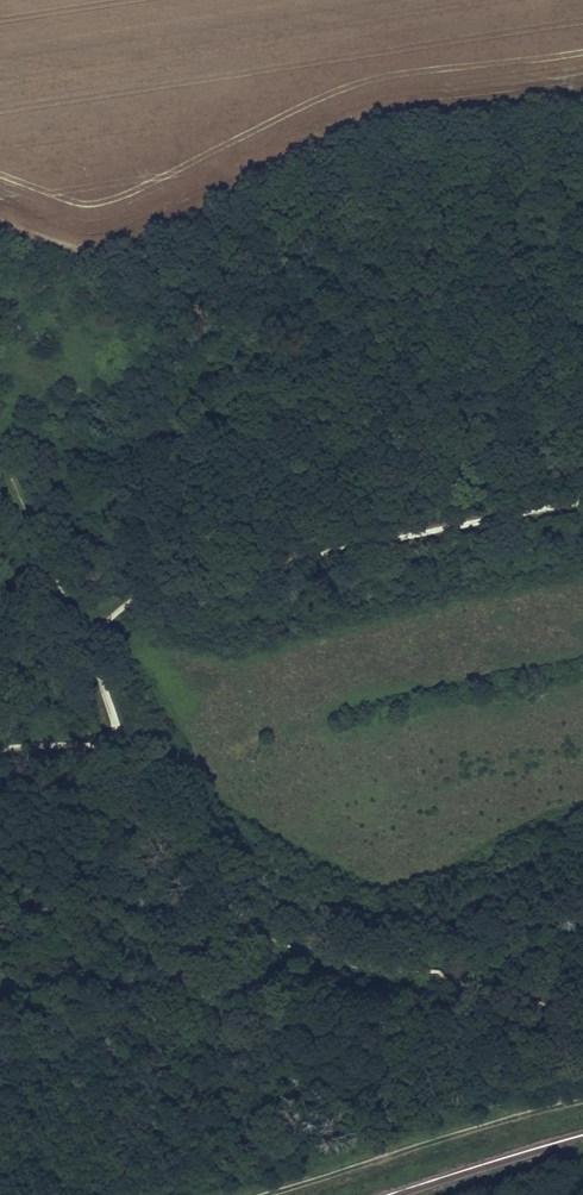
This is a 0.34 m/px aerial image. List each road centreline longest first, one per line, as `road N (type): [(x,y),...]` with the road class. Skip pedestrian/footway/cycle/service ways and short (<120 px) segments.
road 1 (track): [(89,641),(138,596),(582,500)]
road 2 (track): [(262,1194),(582,1101)]

